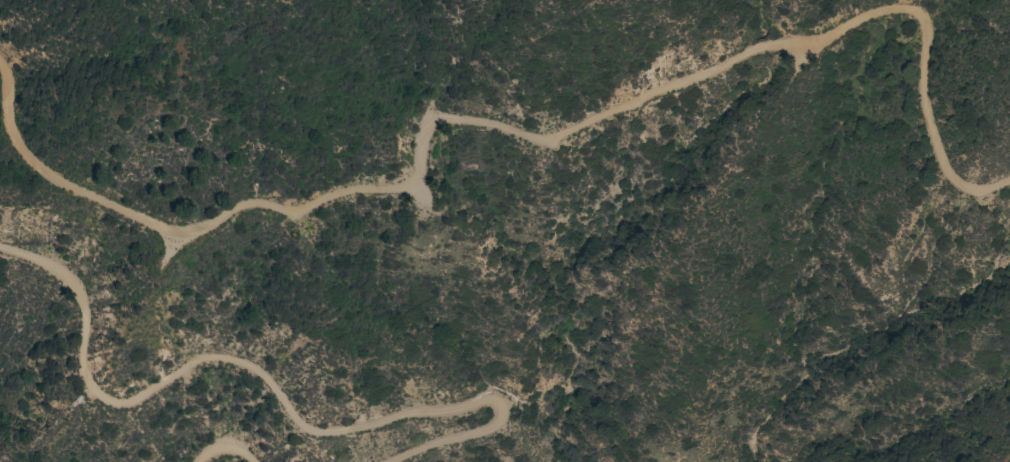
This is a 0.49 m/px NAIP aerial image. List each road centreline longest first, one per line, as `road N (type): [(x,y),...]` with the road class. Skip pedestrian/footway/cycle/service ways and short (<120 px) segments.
road 1 (track): [(1009,183),(989,193),(954,183),(923,92),(925,30),(907,10),(820,44),(760,48),(555,142),(445,121),(425,137),(416,185),(344,193),(302,212),(240,207),(188,232),(170,232),(51,179),(9,128),(10,87),(0,63)]
road 2 (track): [(0,247),(47,265),(75,294),(86,320),(86,376),(112,402),(133,402),(203,360),(231,359),(274,382),(310,431),(454,416),(487,396),(504,401),(503,423),(395,461)]

